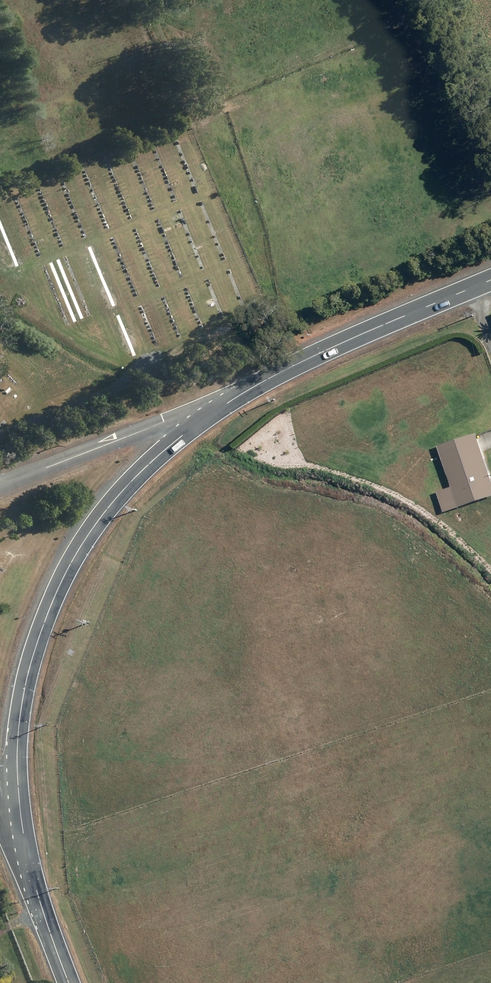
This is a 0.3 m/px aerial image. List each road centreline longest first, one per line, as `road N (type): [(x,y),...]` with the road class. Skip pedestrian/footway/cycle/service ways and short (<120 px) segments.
road 1 (tertiary): [(185,433),(97,524),(51,606),(22,707),(21,814)]
road 2 (tertiary): [(490,281),(272,377),(185,433)]
road 3 (residential): [(185,433),(164,422),(0,490)]
road 4 (tertiary): [(21,814),(32,874),(70,982)]

